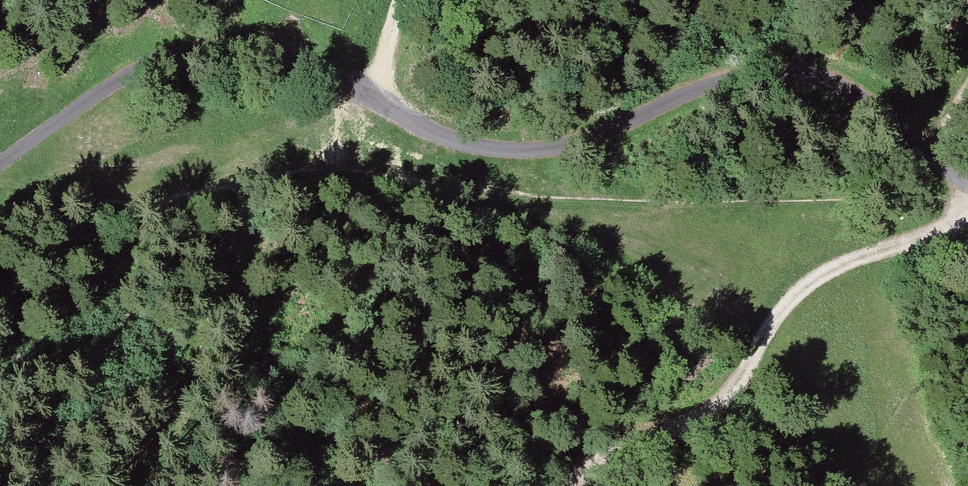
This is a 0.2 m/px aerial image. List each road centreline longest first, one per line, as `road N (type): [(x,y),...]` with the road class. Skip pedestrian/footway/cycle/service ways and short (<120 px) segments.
road 1 (track): [(967,184),(841,92),(788,77),(741,80),(557,152),(523,156),(461,147),(309,65),(247,53),(208,55),(107,93),(0,170)]
road 2 (track): [(567,485),(586,467),(700,416),(738,379),(787,299),(967,211)]
road 3 (track): [(130,485),(247,250),(370,101)]

